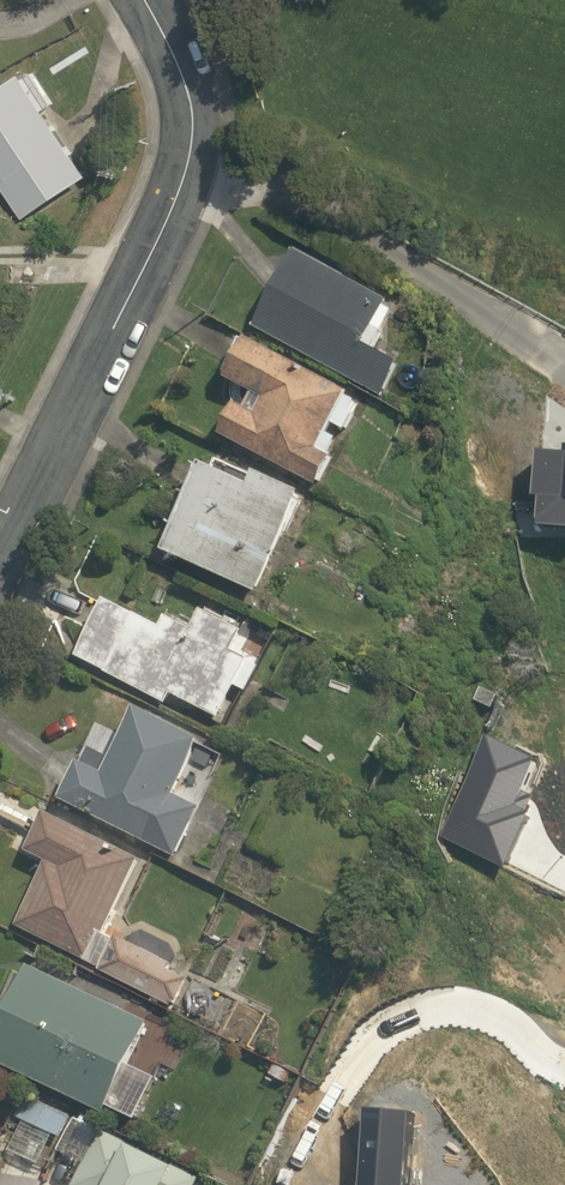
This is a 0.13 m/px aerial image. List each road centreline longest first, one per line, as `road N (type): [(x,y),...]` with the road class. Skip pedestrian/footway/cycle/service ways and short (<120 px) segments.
road 1 (residential): [(142,0),(189,99),(186,162),(174,202),(0,549)]

